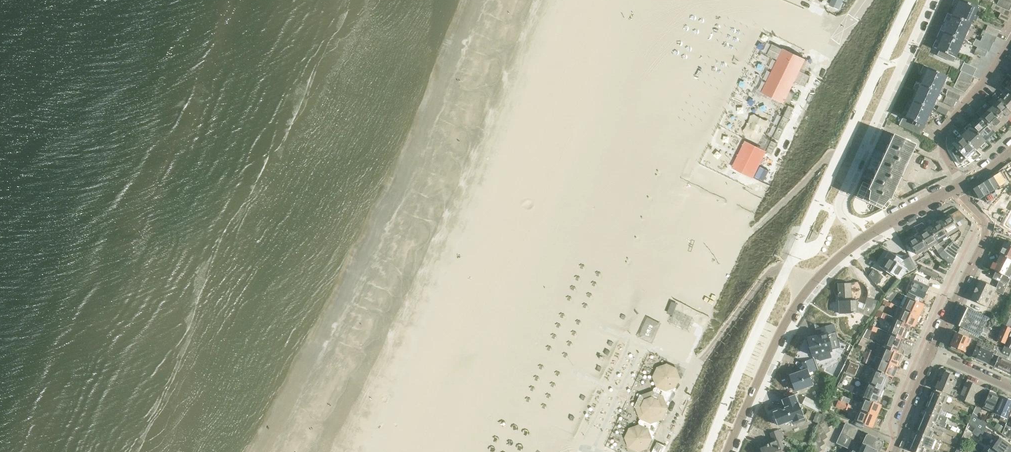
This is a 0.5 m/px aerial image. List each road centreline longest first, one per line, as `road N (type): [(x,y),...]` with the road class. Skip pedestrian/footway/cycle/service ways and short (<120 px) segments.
road 1 (residential): [(932,0),(839,201),(860,240)]
road 2 (tertiary): [(860,240),(795,305),(726,451)]
road 3 (residential): [(960,186),(941,139),(1010,41)]
road 4 (residential): [(930,353),(990,226)]

